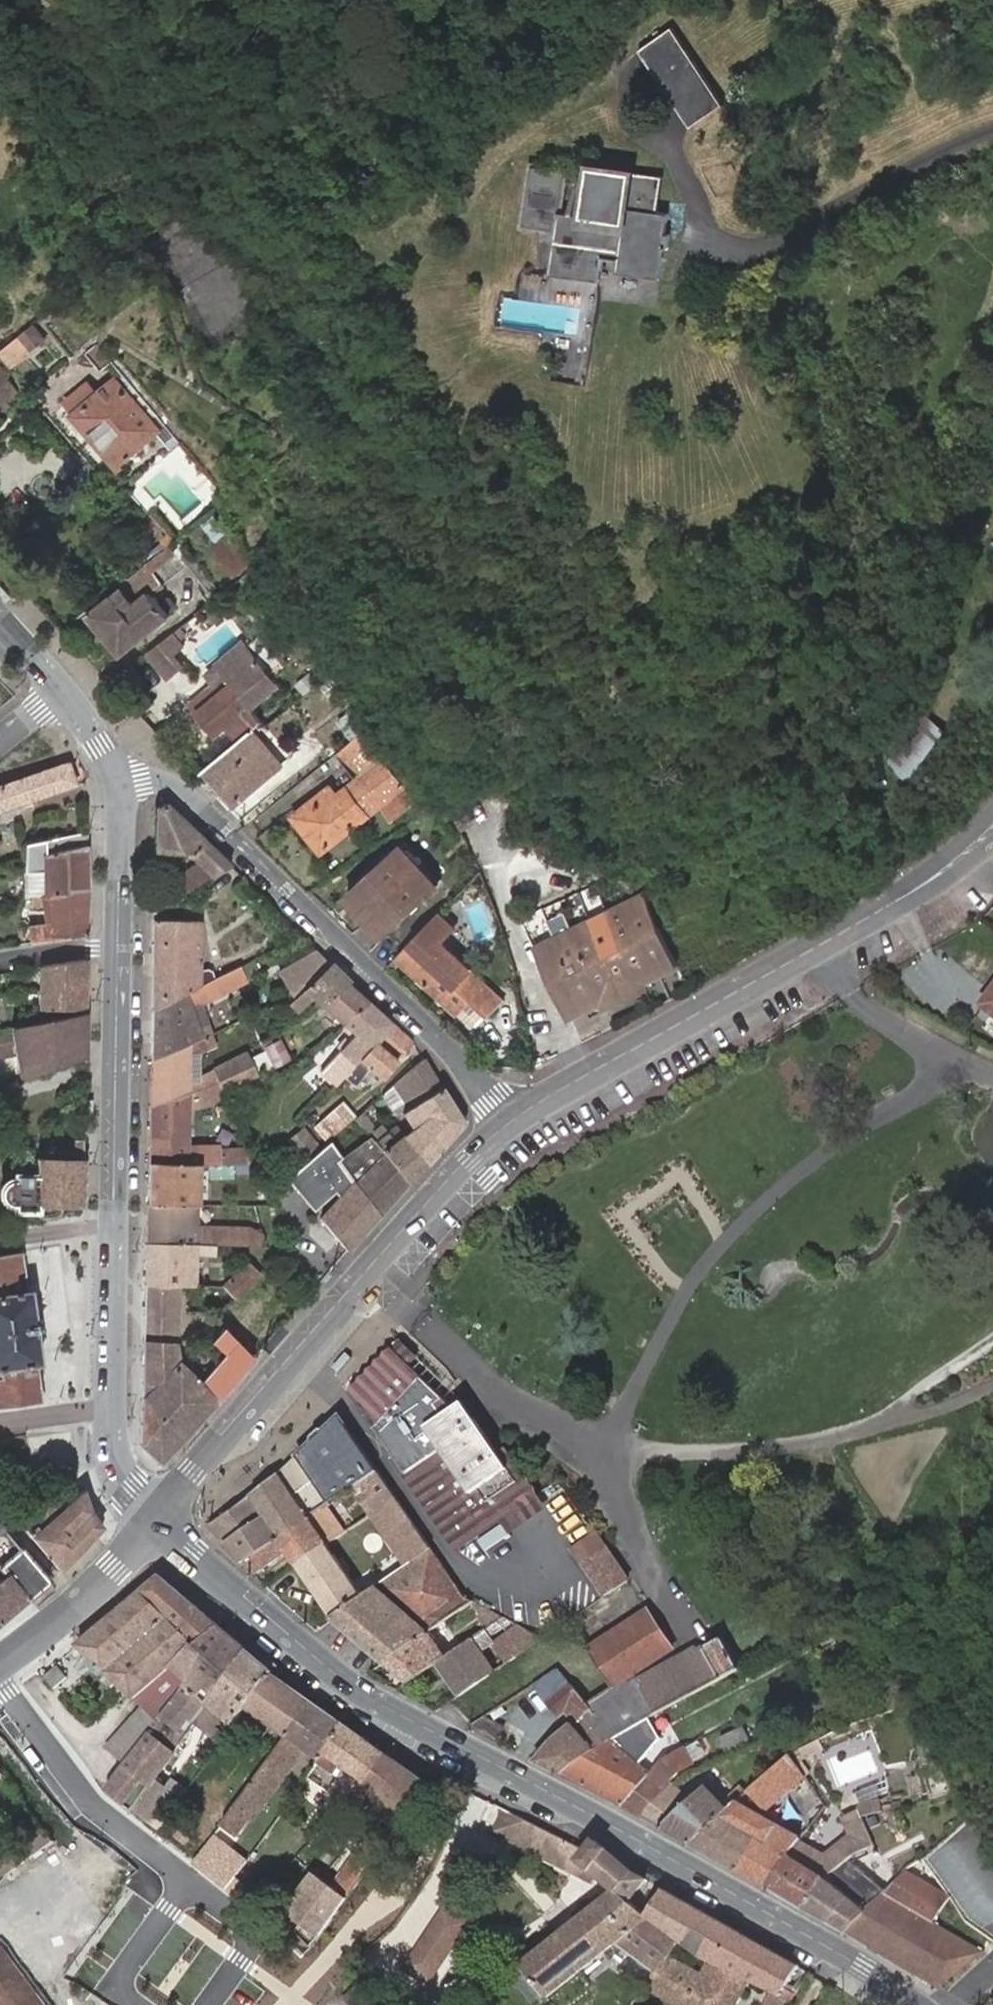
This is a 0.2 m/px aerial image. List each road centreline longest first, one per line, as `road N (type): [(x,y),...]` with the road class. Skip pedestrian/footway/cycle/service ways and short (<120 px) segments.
road 1 (secondary): [(154,1519),(372,1700),(612,1824),(917,2004)]
road 2 (secondary): [(118,948),(109,1436),(115,1473),(154,1519)]
road 3 (tertiary): [(507,1125),(907,896),(992,828)]
road 4 (residential): [(507,1125),(438,1036),(178,789),(162,782),(119,785)]
road 5 (tertiary): [(154,1519),(291,1355),(507,1125)]
road 6 (tertiary): [(0,1663),(115,1568),(154,1519)]
road 7 (secondary): [(119,785),(118,948)]

